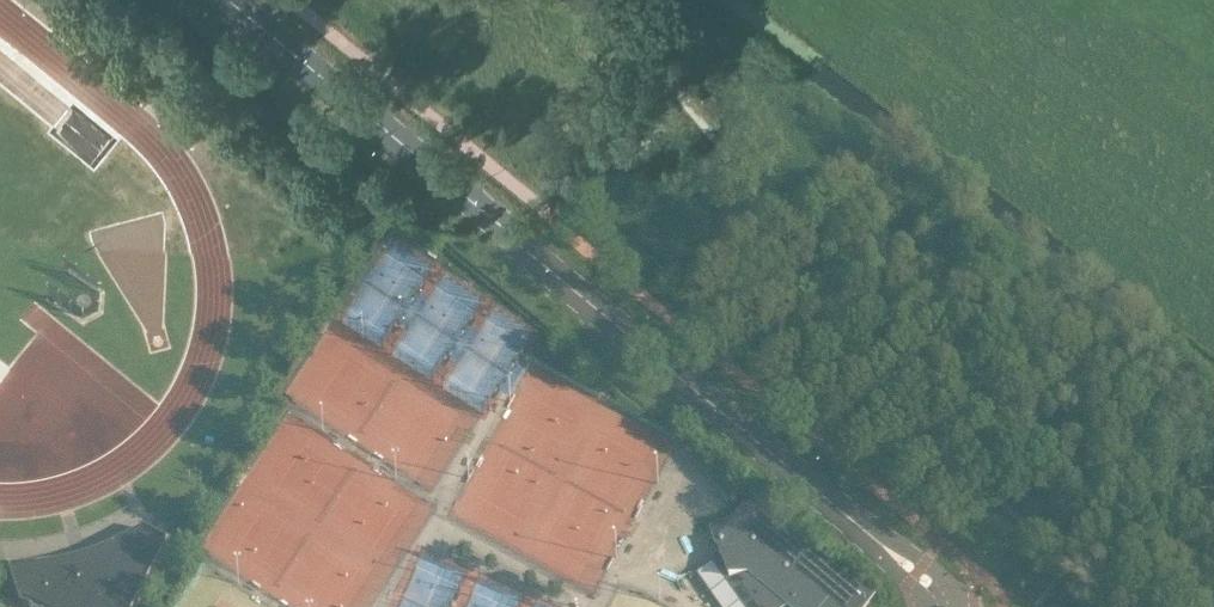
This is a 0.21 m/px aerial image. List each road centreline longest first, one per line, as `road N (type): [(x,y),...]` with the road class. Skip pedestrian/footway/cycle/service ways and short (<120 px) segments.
road 1 (tertiary): [(895,550),(230,0)]

